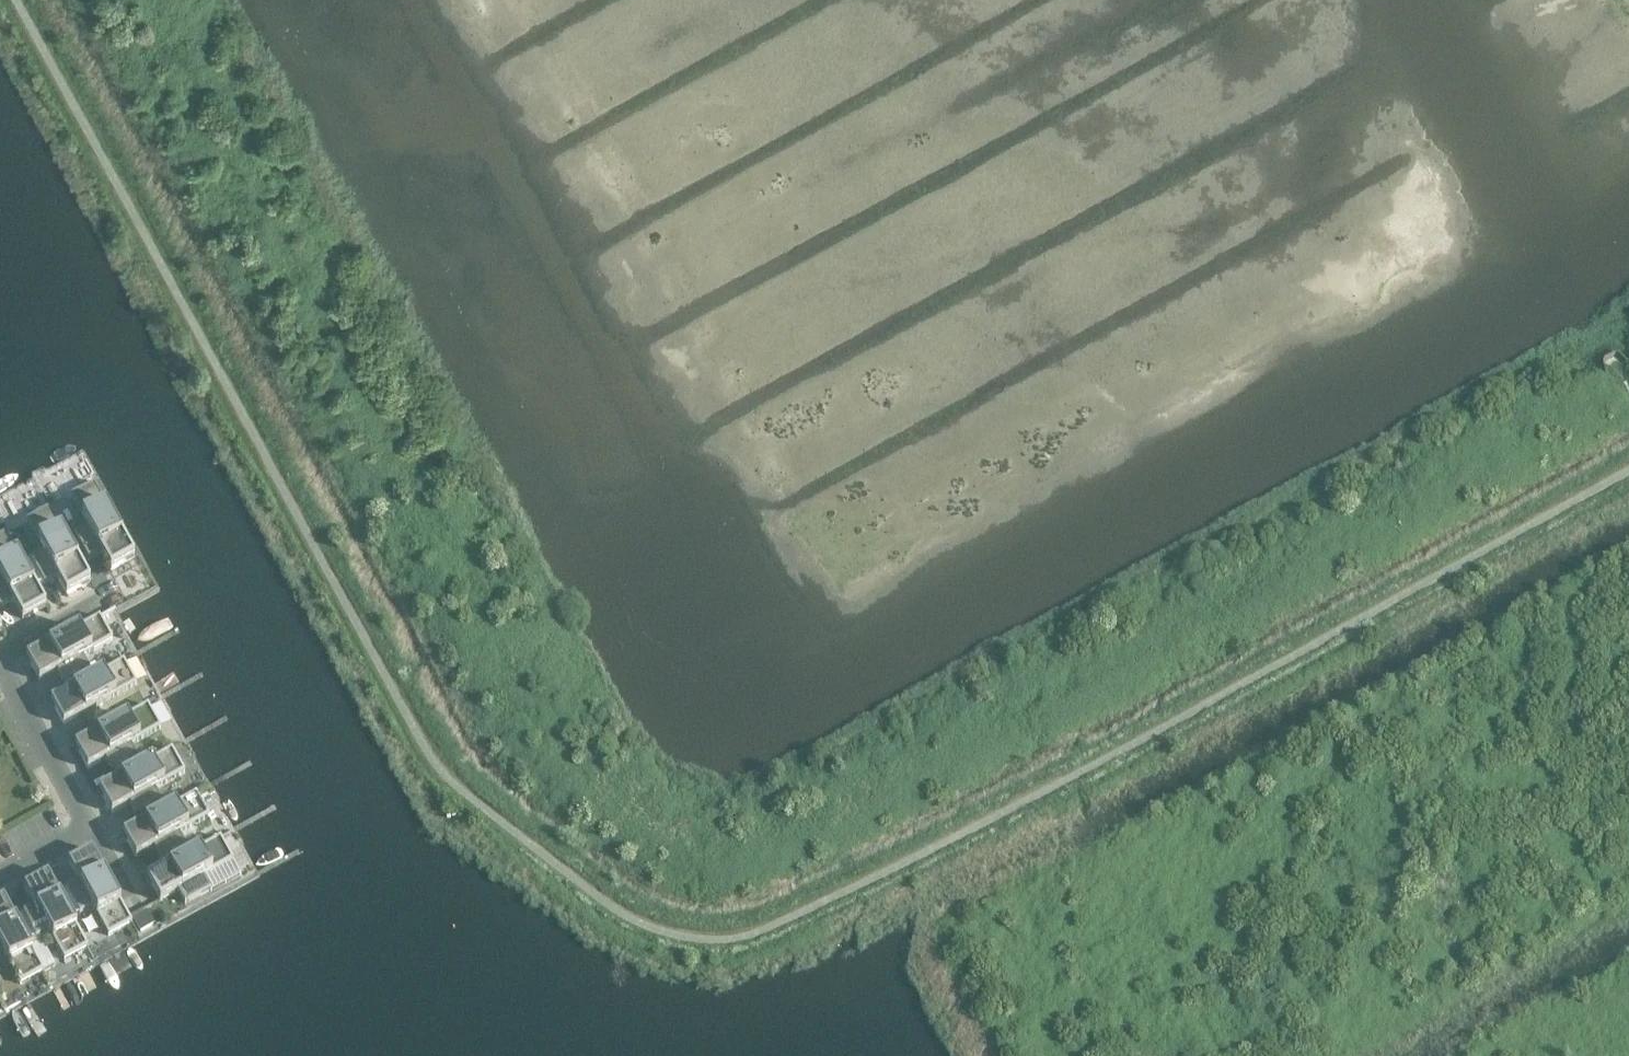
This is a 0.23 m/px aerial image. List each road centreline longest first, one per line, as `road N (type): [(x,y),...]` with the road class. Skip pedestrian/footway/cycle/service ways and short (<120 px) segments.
road 1 (unclassified): [(87,827),(0,674)]

